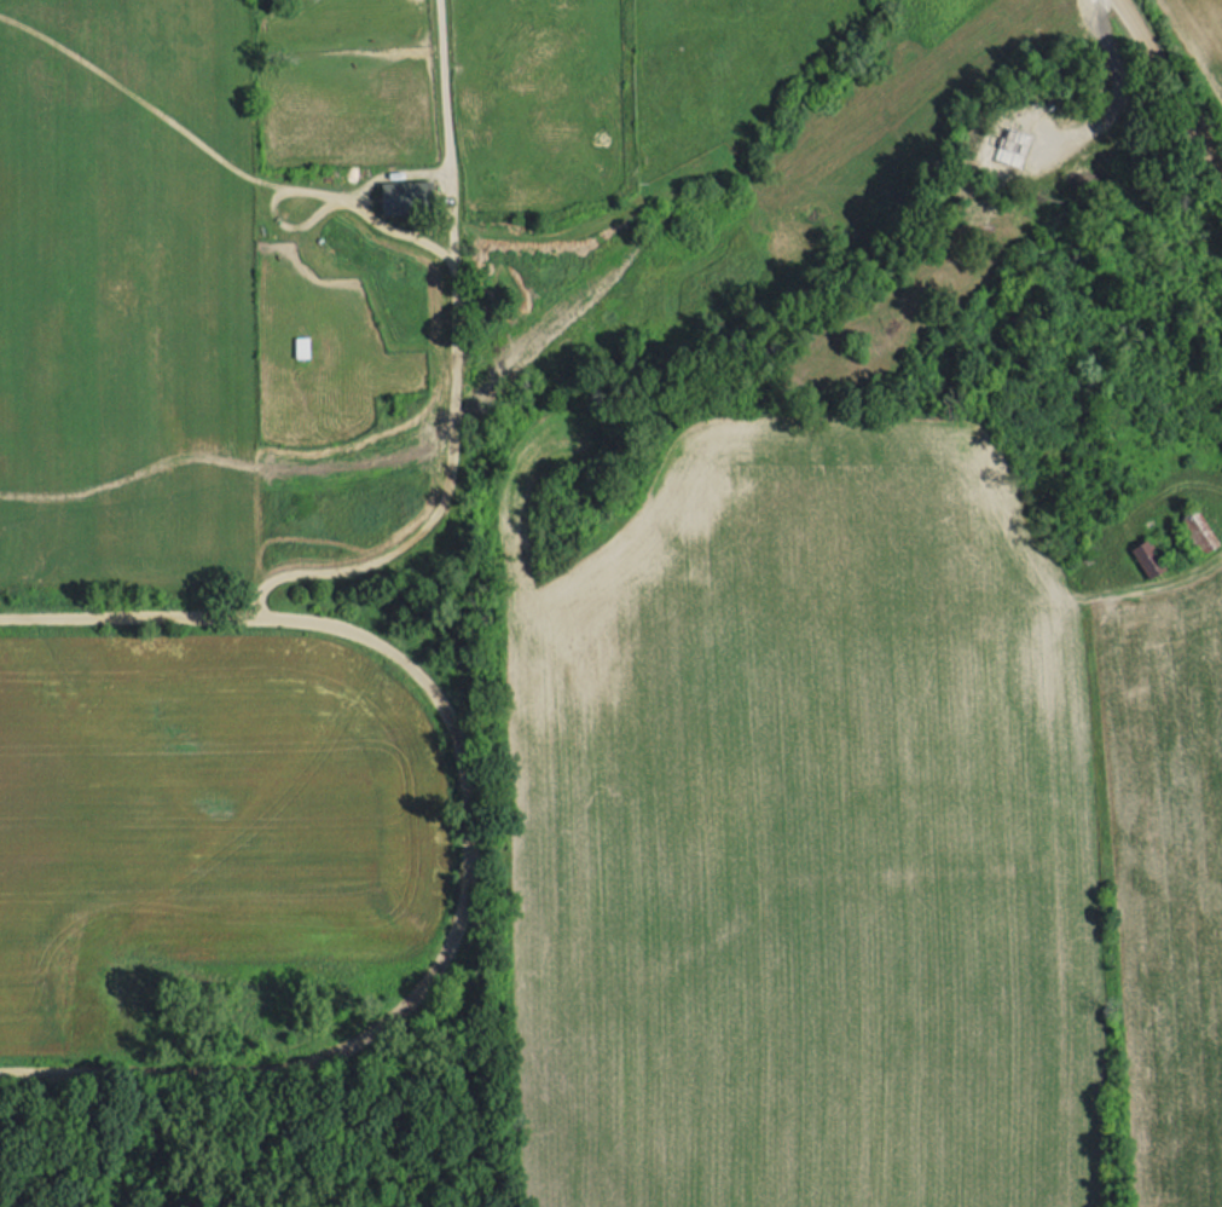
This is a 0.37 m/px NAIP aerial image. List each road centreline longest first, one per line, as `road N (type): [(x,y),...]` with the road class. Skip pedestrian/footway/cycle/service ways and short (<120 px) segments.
road 1 (residential): [(1121,0),(1221,169)]

